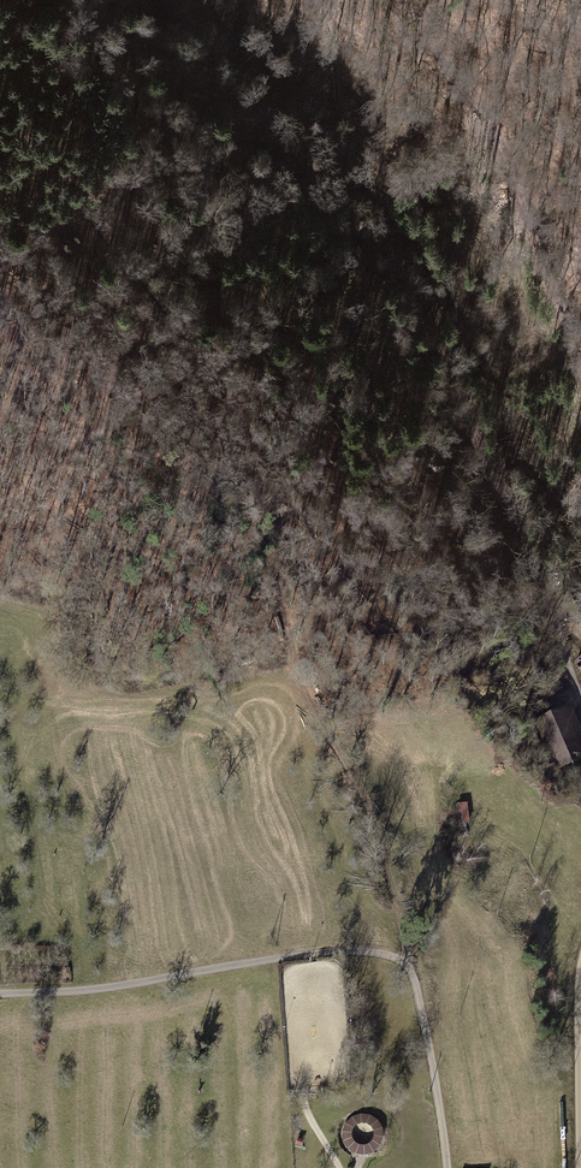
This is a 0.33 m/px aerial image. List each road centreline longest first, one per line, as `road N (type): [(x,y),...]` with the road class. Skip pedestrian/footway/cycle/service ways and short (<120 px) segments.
road 1 (track): [(407,971),(372,819),(295,669),(270,588),(293,506),(270,456),(151,287),(0,110)]
road 2 (track): [(168,0),(228,87),(284,133),(328,197),(402,264),(576,693)]
road 3 (track): [(580,338),(534,208),(462,82),(403,0)]
road 4 (residential): [(576,1167),(580,942)]

